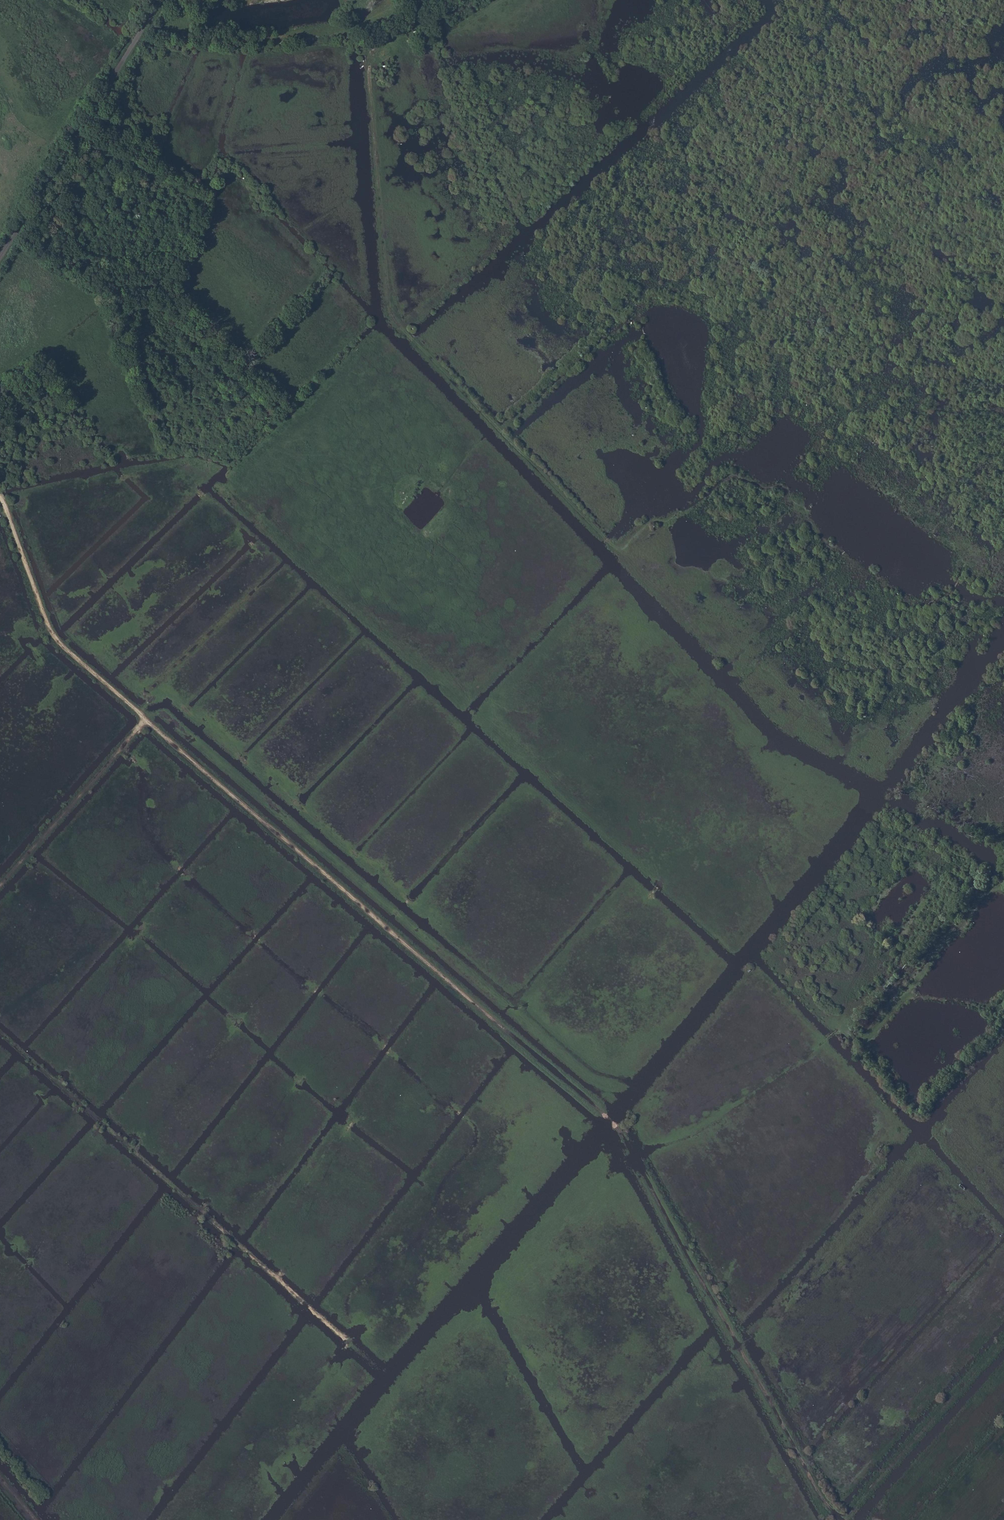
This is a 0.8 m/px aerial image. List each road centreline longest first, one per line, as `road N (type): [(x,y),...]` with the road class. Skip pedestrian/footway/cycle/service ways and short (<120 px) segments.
road 1 (track): [(146,720),(601,1113)]
road 2 (track): [(616,1127),(808,1475),(844,1519)]
road 3 (unclassified): [(162,0),(0,257)]
road 4 (track): [(0,498),(49,631),(146,720)]
road 5 (track): [(146,720),(0,886)]

